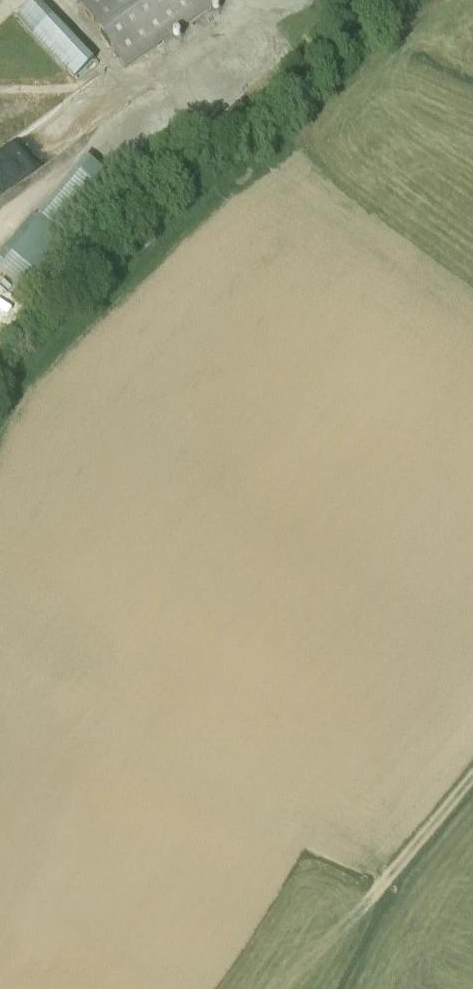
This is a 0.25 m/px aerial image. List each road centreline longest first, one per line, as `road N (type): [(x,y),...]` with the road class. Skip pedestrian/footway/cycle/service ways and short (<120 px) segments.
road 1 (track): [(386,0),(240,131),(135,201),(0,364)]

